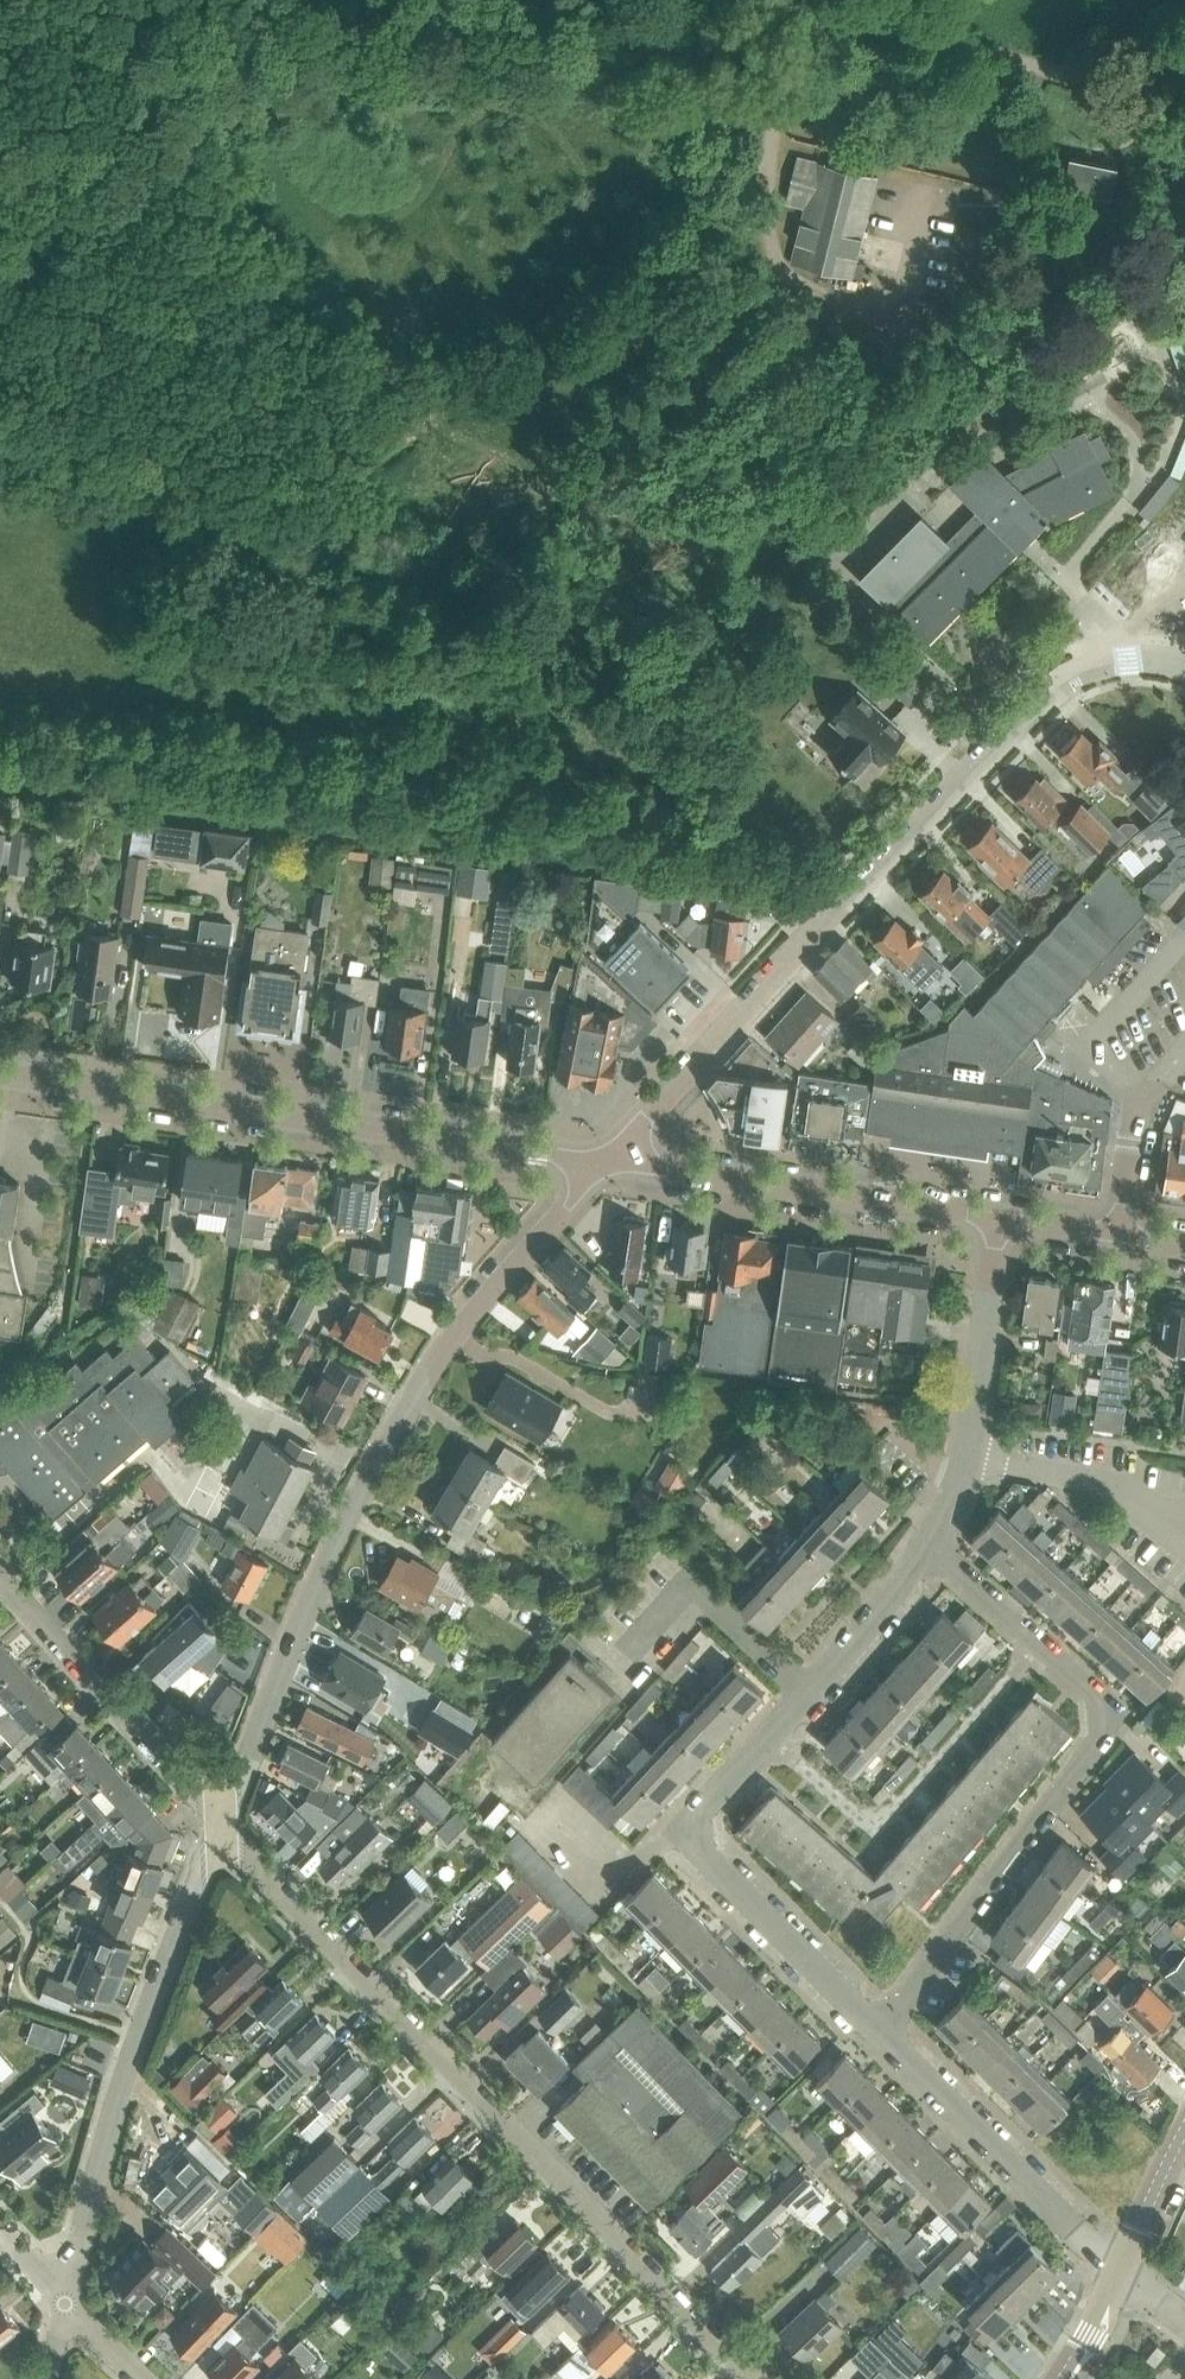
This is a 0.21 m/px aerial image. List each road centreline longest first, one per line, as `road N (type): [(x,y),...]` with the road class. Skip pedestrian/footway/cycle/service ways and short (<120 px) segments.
road 1 (track): [(0,727),(490,787),(701,833),(813,876),(844,902)]
road 2 (track): [(799,15),(741,182),(690,277),(624,361),(554,484),(490,787)]
road 3 (track): [(0,180),(100,162),(213,83),(420,11),(799,15)]
road 4 (unclassified): [(610,1160),(1059,681),(1083,665),(1129,656),(1184,665)]
road 5 (unclassified): [(218,1822),(367,1483),(439,1359),(610,1160)]
road 6 (residential): [(740,2378),(218,1822)]
road 7 (residential): [(876,2034),(672,1839),(937,1549)]
road 8 (residential): [(876,2034),(1026,1823),(1120,1715),(937,1549)]
road 9 (unclassified): [(0,1081),(610,1160)]
road 10 (unclassified): [(62,2306),(110,2106),(218,1822)]
road 11 (track): [(799,15),(1055,77),(1184,64)]
road 12 (unclassified): [(610,1160),(996,1216)]
road 13 (residential): [(937,1549),(960,1458),(996,1216)]
road 14 (residential): [(1120,2263),(876,2034)]
road 15 (residential): [(218,1822),(0,1580)]
road 16 (unclassified): [(996,1216),(1184,1241)]
road 17 (tertiary): [(1120,2263),(1184,2133)]
road 18 (tertiary): [(1057,2378),(1120,2263)]

